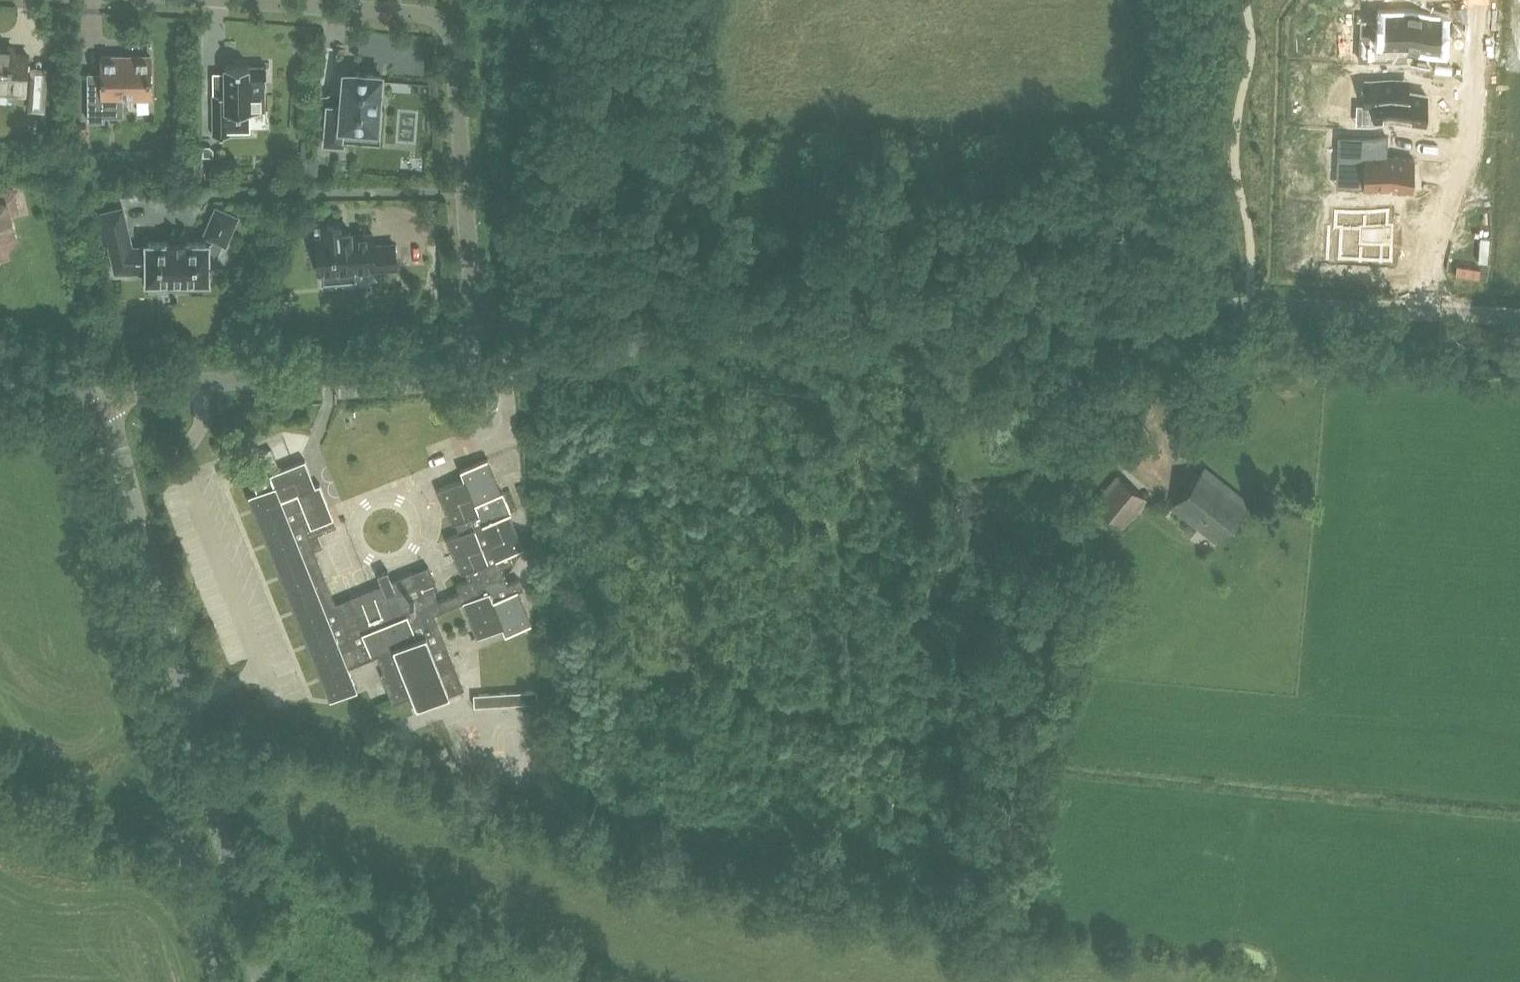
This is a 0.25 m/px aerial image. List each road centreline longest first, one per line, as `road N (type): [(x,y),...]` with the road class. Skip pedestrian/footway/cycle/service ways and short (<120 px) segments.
road 1 (unclassified): [(1418,312),(1152,310),(474,353)]
road 2 (tertiary): [(258,981),(101,391)]
road 3 (residential): [(191,0),(414,16),(450,31),(474,353)]
road 4 (unclassified): [(474,353),(101,391)]
road 5 (residential): [(1418,312),(1467,140),(1475,0)]

